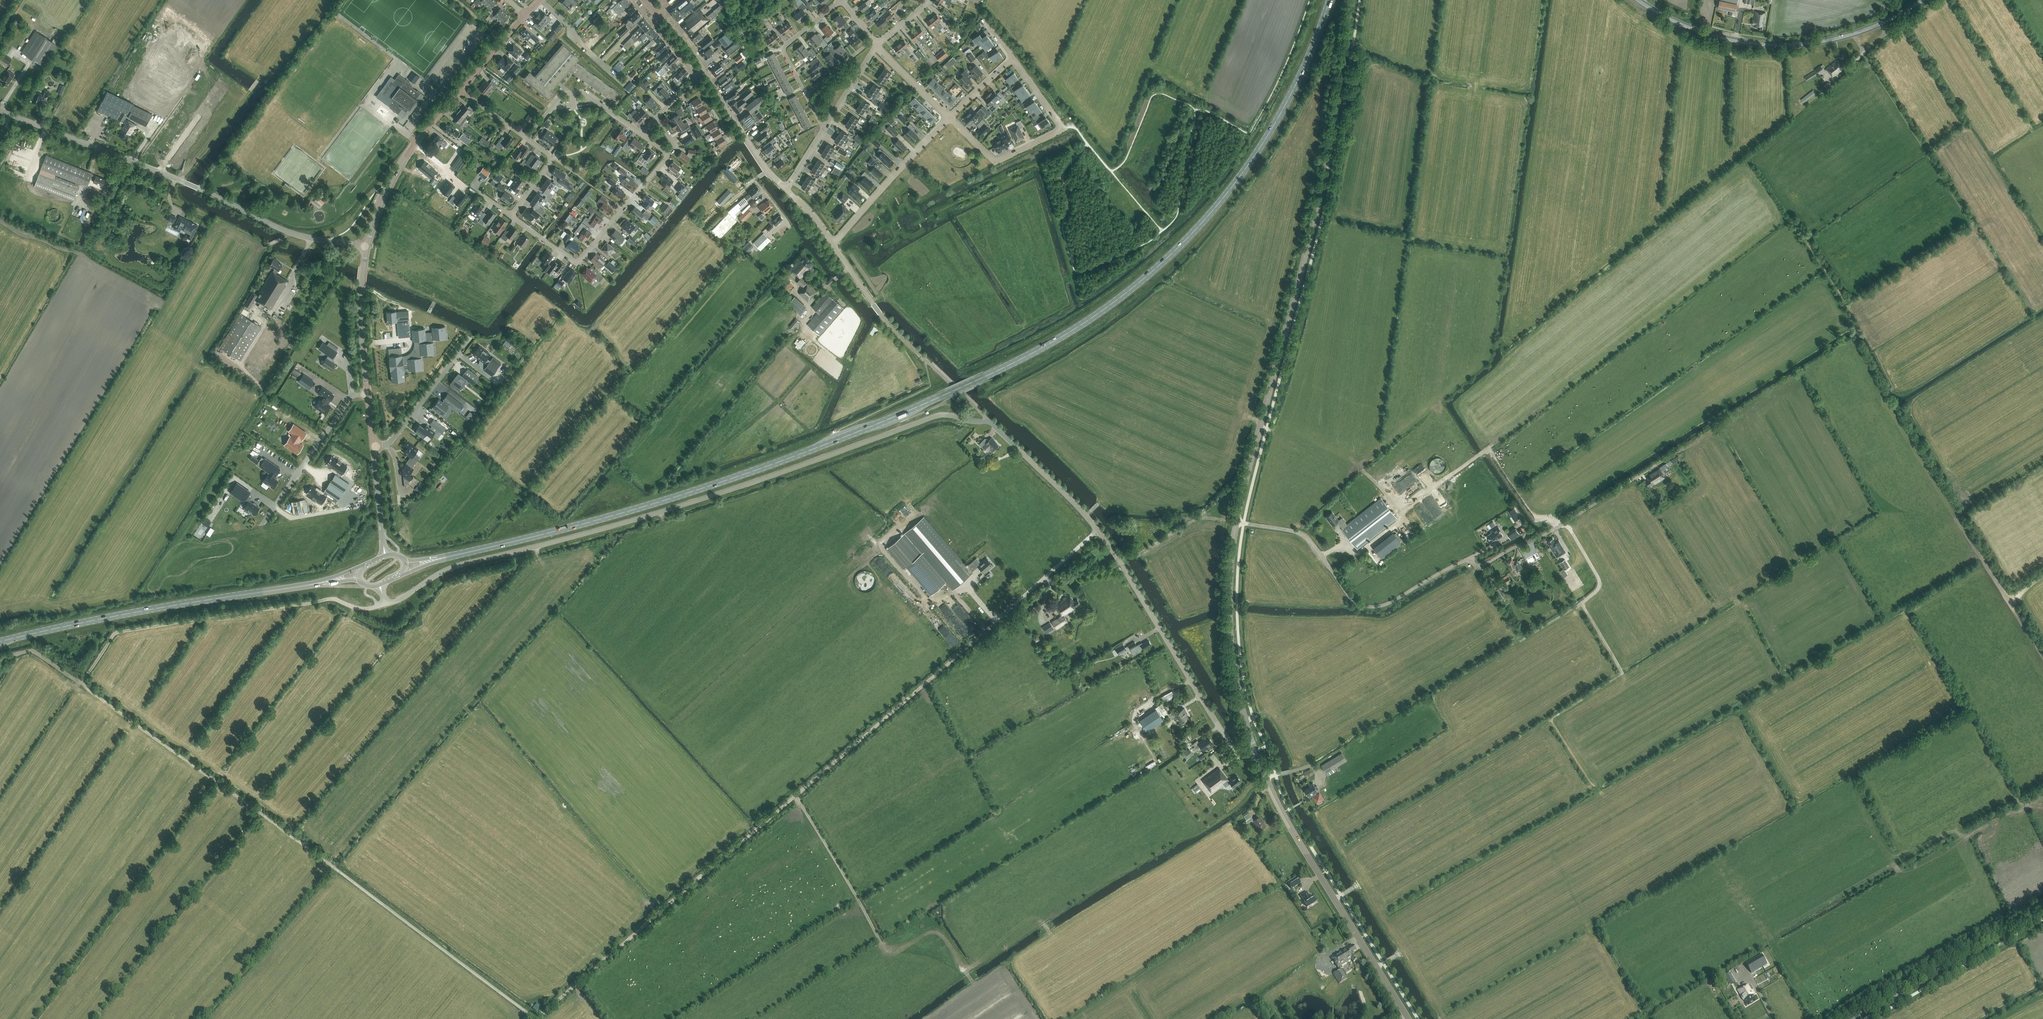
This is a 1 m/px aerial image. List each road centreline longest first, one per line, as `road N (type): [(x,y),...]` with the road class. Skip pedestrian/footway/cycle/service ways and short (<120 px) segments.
road 1 (track): [(379,606),(332,599),(117,633),(84,682),(535,1018)]
road 2 (unclassified): [(387,604),(452,567),(646,518),(936,417),(989,422)]
road 3 (track): [(984,633),(535,1018)]
road 4 (primary): [(954,391),(1095,316),(1194,231),(1273,126),(1329,0)]
road 5 (tertiary): [(1237,522),(1318,206),(1352,0)]
road 6 (primary): [(954,391),(702,489),(457,555)]
road 7 (unclassified): [(1255,751),(1235,750),(1097,531),(989,422)]
road 8 (unclassified): [(365,247),(289,232),(0,111)]
road 9 (primary): [(0,642),(313,584)]
road 10 (tertiary): [(1408,1018),(1300,846),(1255,751)]
road 11 (tertiary): [(1923,0),(1861,31),(1774,45),(1714,37),(1638,0)]
road 12 (unclassified): [(1237,522),(1310,539),(1358,604),(1390,602),(1469,561)]
road 13 (tertiary): [(1255,751),(1232,646),(1237,522)]
road 14 (residential): [(1011,58),(1062,128),(996,163),(948,118)]
road 15 (secondary): [(1851,1018),(2042,910)]
road 16 (tertiary): [(365,247),(415,142),(462,90)]
road 17 (residential): [(546,242),(581,260),(669,154)]
road 18 (residential): [(833,244),(948,118)]
road 19 (residential): [(366,393),(347,402),(263,524)]
road 20 (unclassified): [(787,188),(767,171),(702,66)]
road 21 (residential): [(530,139),(563,95),(582,92),(642,134)]
road 22 (tertiary): [(366,393),(365,247)]
road 23 (residential): [(372,446),(389,442),(467,340)]
road 24 (track): [(1122,567),(1202,516),(1237,522)]
road 25 (residential): [(808,94),(786,45),(842,0)]

